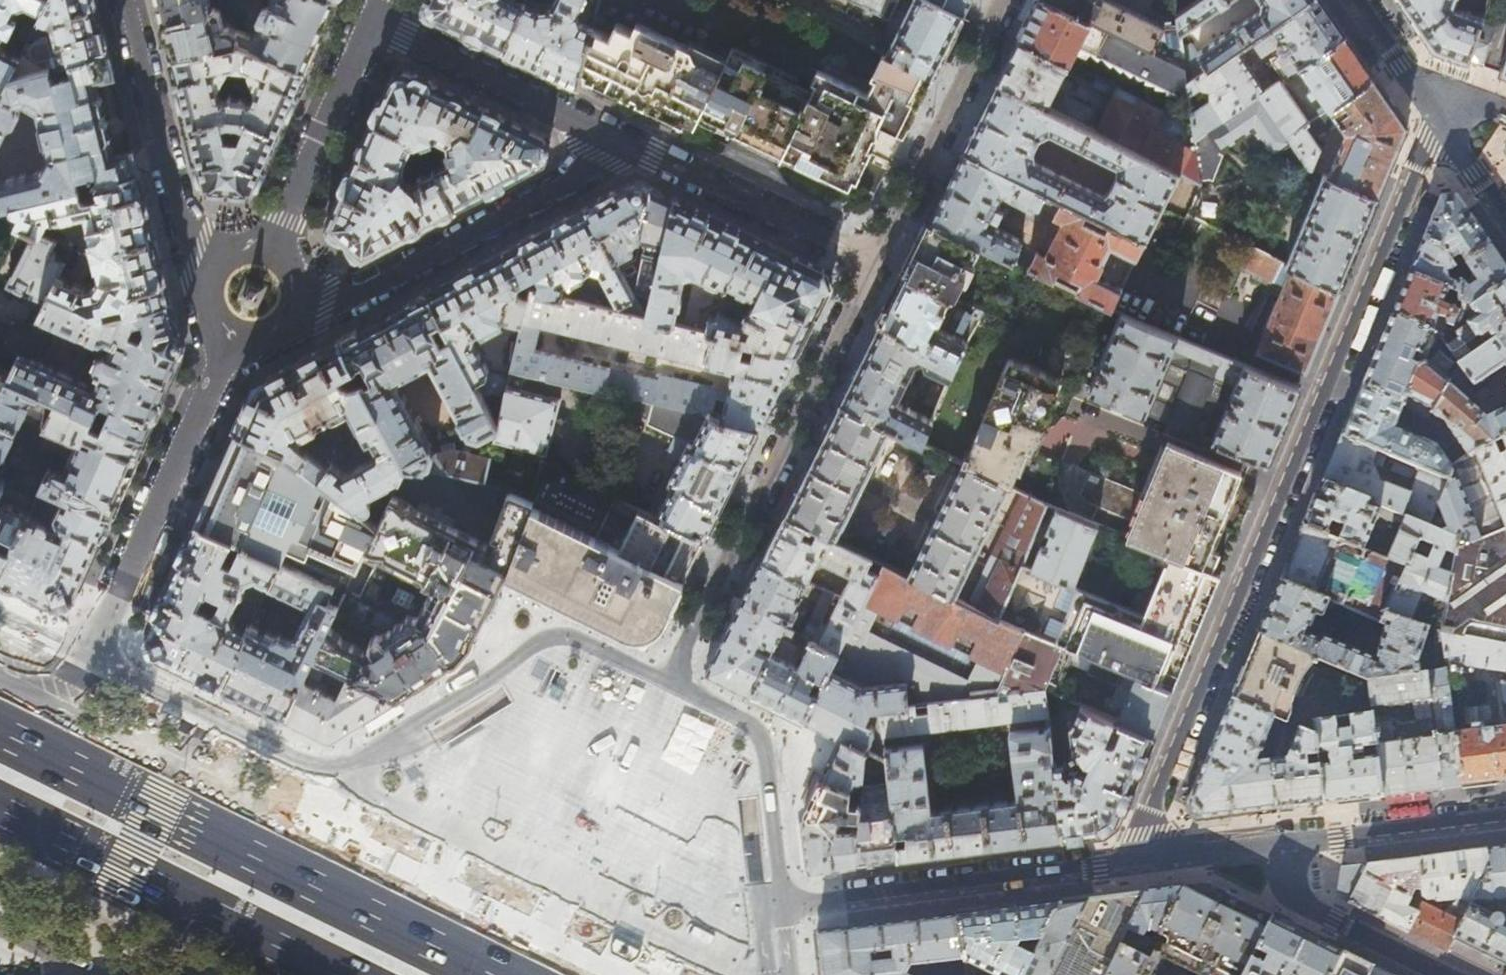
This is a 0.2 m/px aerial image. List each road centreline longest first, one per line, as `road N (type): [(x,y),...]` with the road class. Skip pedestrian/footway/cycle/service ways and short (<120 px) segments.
road 1 (residential): [(1131,865),(1444,119)]
road 2 (residential): [(669,680),(568,633),(528,629),(509,637),(476,678),(366,745),(314,767),(90,665)]
road 3 (primary): [(491,974),(0,733)]
road 4 (residential): [(669,680),(871,260)]
road 5 (residential): [(651,148),(326,300),(292,299)]
road 6 (residential): [(230,333),(90,665)]
road 7 (residential): [(1131,865),(779,911)]
road 8 (residential): [(373,20),(651,148)]
road 9 (residential): [(1505,818),(1207,856)]
road 10 (residential): [(779,911),(787,882),(777,745),(751,721),(669,680)]
road 11 (residential): [(871,260),(1003,0)]
road 12 (residential): [(214,271),(193,257),(131,0)]
road 13 (primary): [(0,811),(257,940)]
road 14 (residential): [(1207,856),(1449,974)]
road 15 (residential): [(373,20),(268,257)]
road 16 (residential): [(651,148),(871,260)]
road 17 (residential): [(1444,119),(1360,0)]

